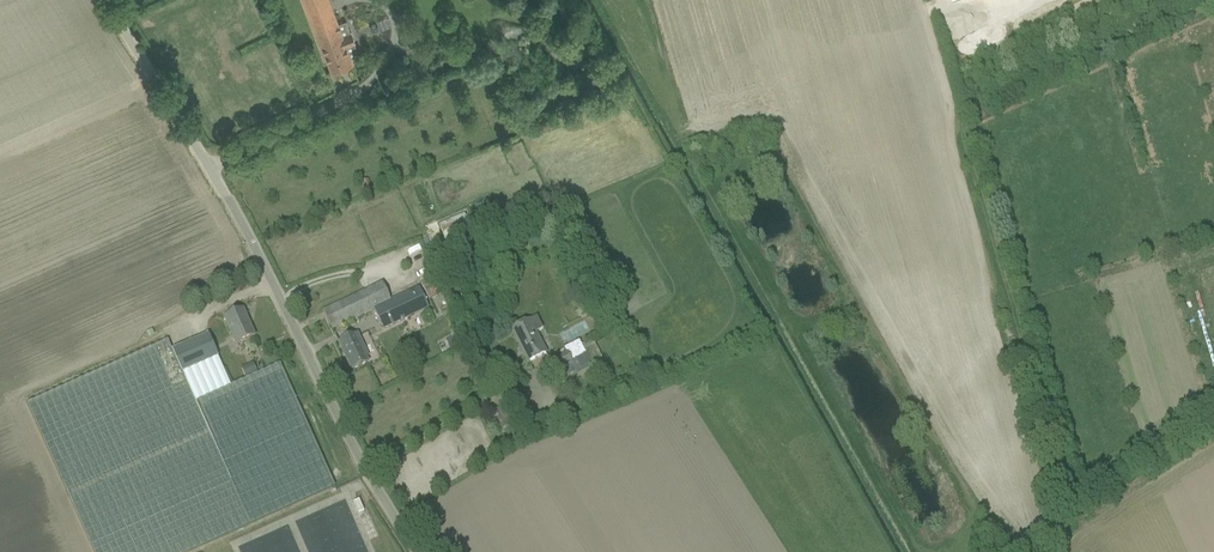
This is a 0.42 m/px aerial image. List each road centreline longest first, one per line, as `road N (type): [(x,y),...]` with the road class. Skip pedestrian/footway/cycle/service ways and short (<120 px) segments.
road 1 (unclassified): [(417,551),(196,146),(103,0)]

